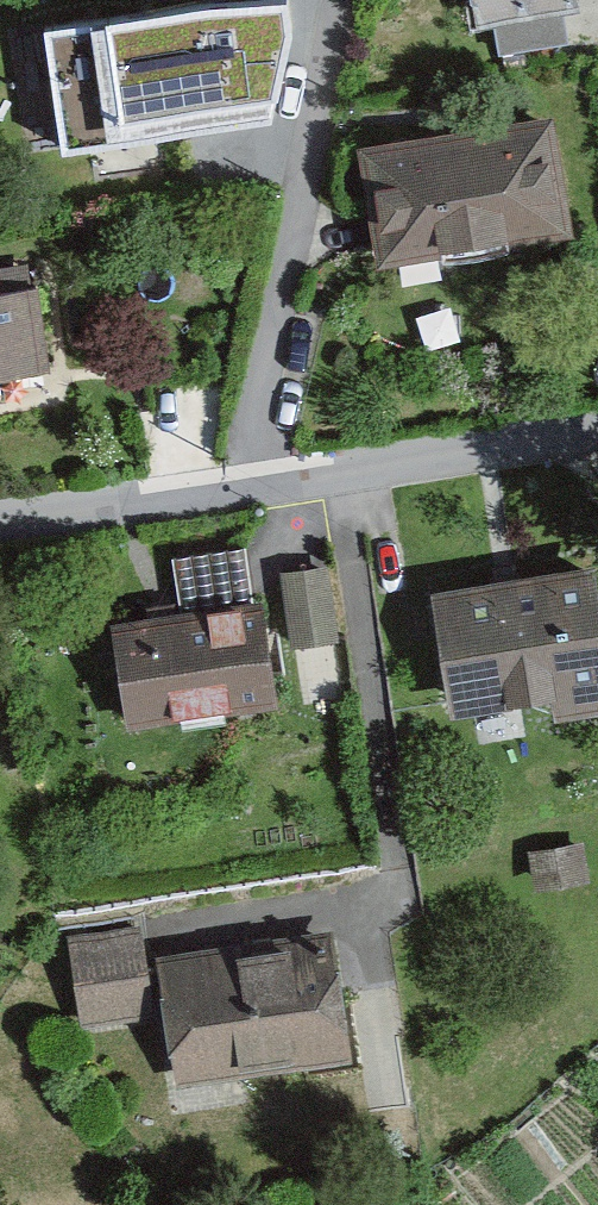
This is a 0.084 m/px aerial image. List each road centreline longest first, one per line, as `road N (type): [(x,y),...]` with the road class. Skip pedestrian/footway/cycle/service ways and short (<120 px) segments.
road 1 (residential): [(597,431),(0,527)]

